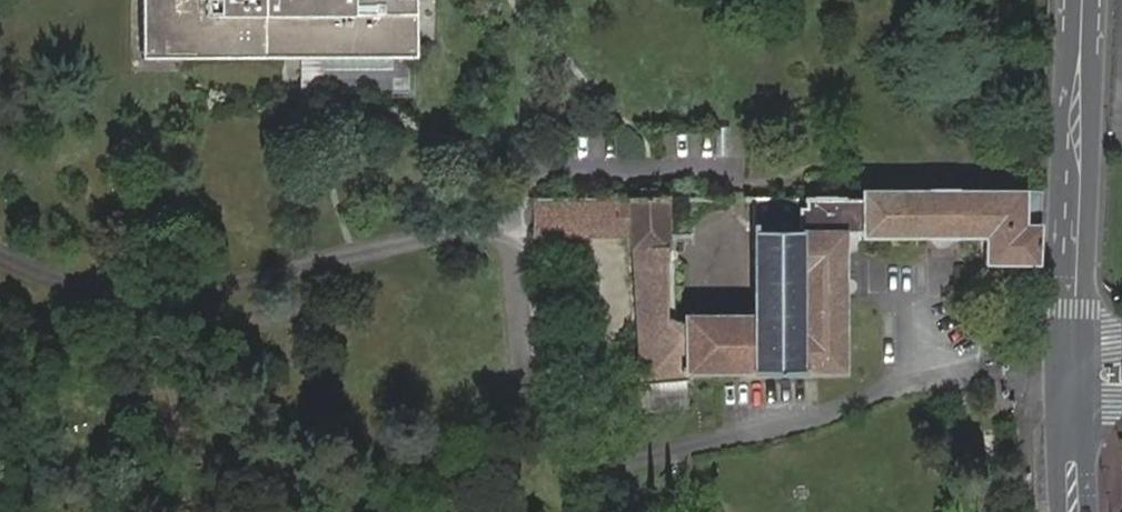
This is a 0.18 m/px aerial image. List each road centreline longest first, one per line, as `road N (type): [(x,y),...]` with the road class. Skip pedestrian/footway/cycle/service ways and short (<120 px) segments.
road 1 (tertiary): [(1081,0),(1073,373)]
road 2 (tertiary): [(1073,373),(1073,511)]

